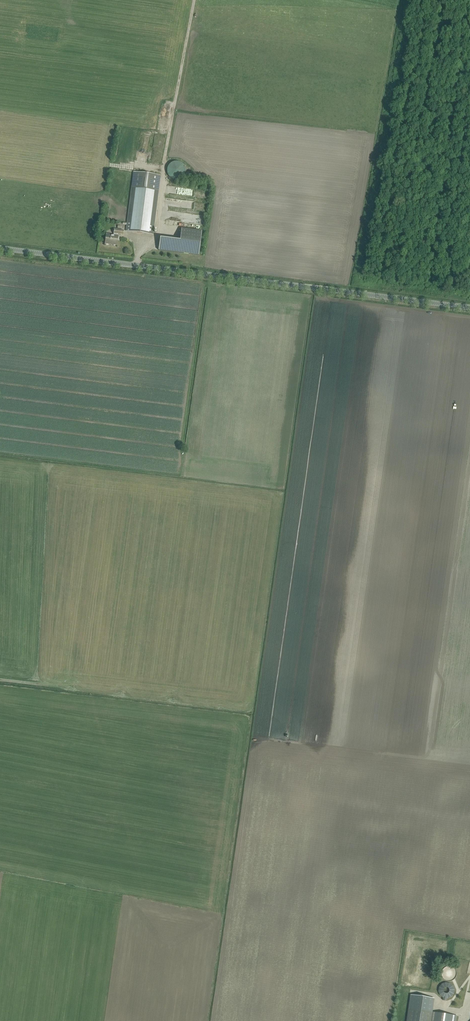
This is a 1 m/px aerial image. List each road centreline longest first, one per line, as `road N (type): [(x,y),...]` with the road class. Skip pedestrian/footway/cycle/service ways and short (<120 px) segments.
road 1 (unclassified): [(469,307),(0,249)]

